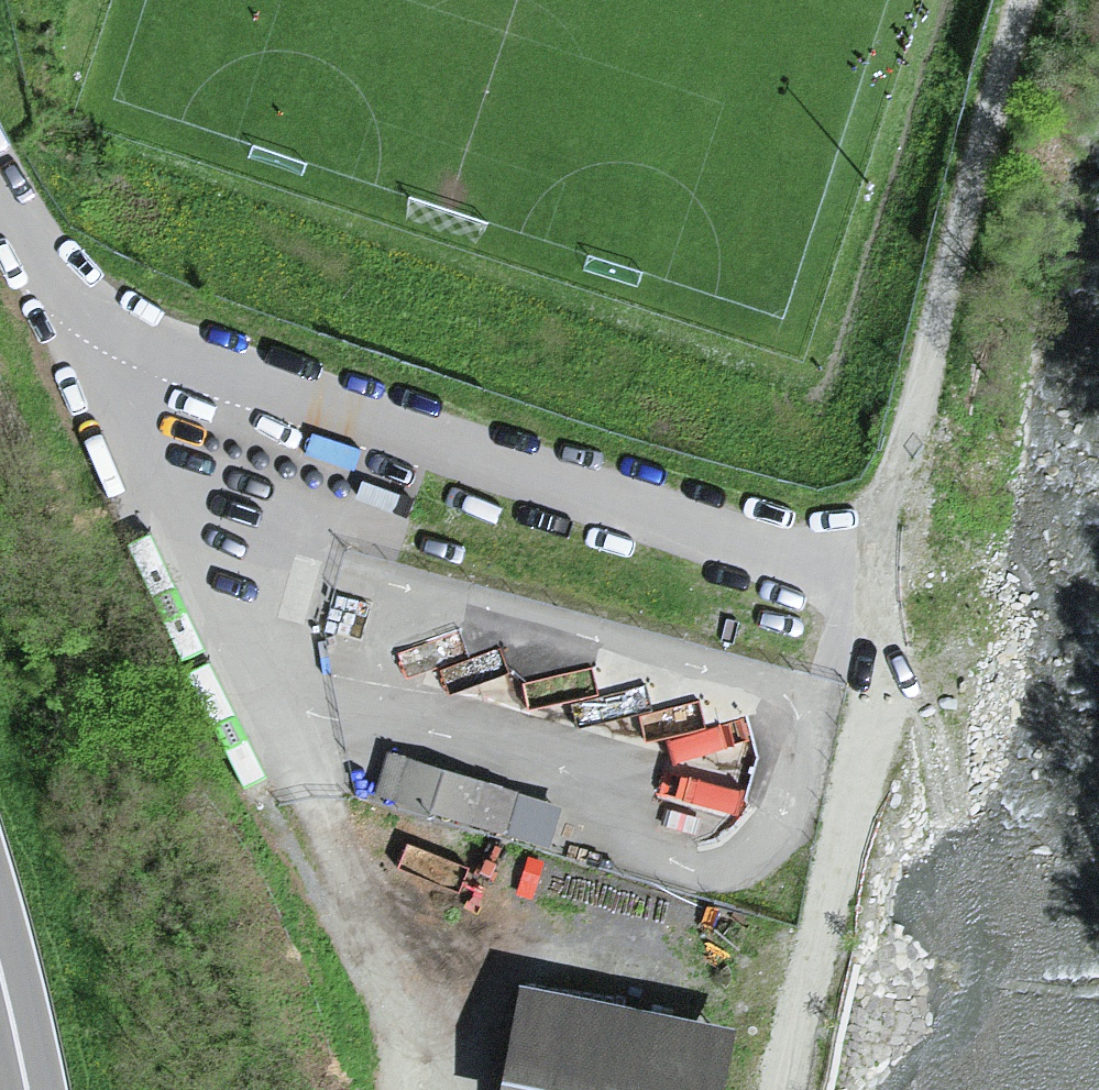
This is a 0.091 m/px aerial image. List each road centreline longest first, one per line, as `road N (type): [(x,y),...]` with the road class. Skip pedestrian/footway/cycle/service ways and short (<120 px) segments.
road 1 (track): [(1019,0),(911,433),(887,590),(782,1089)]
road 2 (unclassified): [(887,590),(160,351),(93,316),(45,267)]
road 3 (track): [(404,1089),(383,958),(288,758)]

